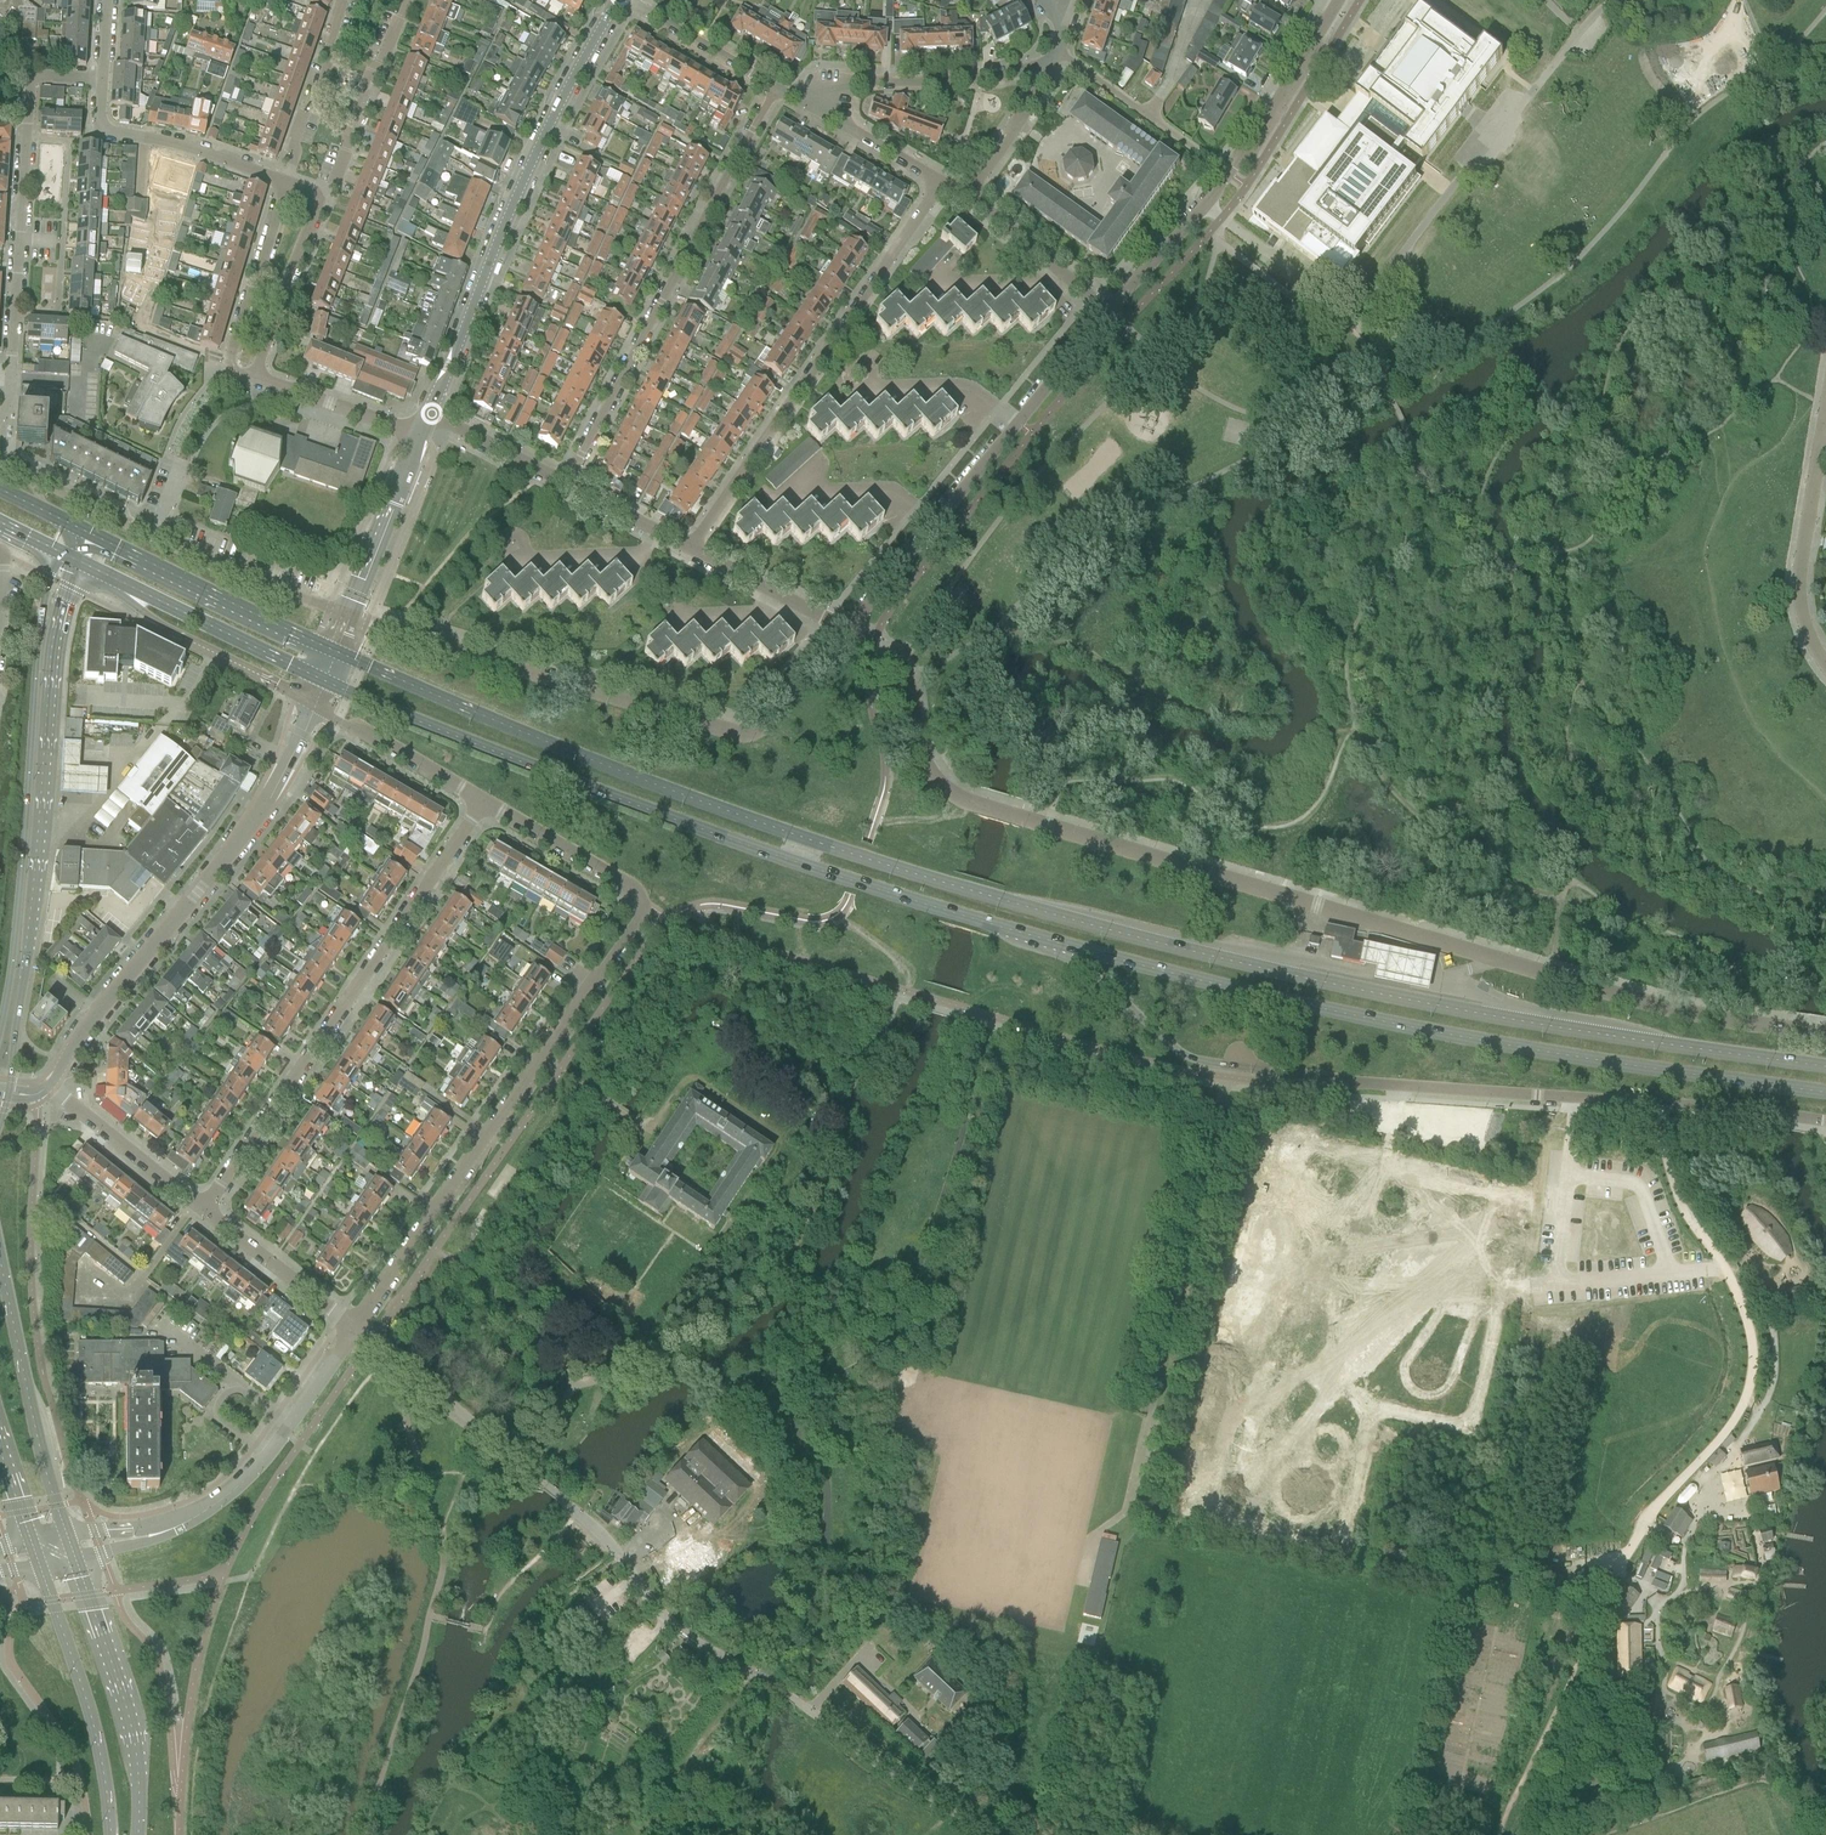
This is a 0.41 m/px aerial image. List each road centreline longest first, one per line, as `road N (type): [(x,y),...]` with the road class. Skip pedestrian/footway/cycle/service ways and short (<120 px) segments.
road 1 (primary): [(1825,1068),(1374,995),(1060,918),(667,789),(335,656)]
road 2 (unclassified): [(1825,1032),(1667,1008),(1013,815)]
road 3 (residential): [(980,1834),(762,1679),(664,1619),(577,1509),(357,1326)]
road 4 (unclassified): [(1070,947),(1186,1056),(1320,1081),(1825,1121)]
road 5 (primary): [(325,681),(713,835),(1070,947)]
road 6 (primary): [(1070,947),(1380,1022),(1825,1093)]
road 7 (residential): [(480,804),(636,893),(642,912),(357,1326)]
road 8 (residential): [(847,628),(762,733),(741,738),(378,623)]
road 9 (secondary): [(9,1088),(34,916),(56,632),(81,565)]
road 10 (residential): [(205,1208),(322,1050),(480,804)]
road 11 (secondary): [(60,554),(36,631),(0,1026)]
road 12 (tertiary): [(49,1087),(87,1028),(248,833),(315,704)]
road 13 (tertiary): [(429,415),(530,163),(617,0)]
road 14 (residential): [(776,89),(671,271),(565,486)]
road 15 (residential): [(689,549),(939,182)]
road 16 (track): [(1683,1545),(1681,1588),(1659,1608),(1658,1645),(1665,1692),(1699,1709),(1731,1658),(1760,1576),(1751,1520)]
road 17 (residential): [(69,1548),(172,1530),(245,1481),(357,1326)]
road 18 (residential): [(0,413),(10,391),(27,74)]
road 19 (secondary): [(69,1548),(41,1462),(0,1252)]
road 20 (secondary): [(138,1834),(134,1746),(69,1548)]
road 21 (secondary): [(35,1555),(99,1755),(107,1834)]
road 22 (primary): [(335,656),(81,533)]
road 23 (residential): [(1013,815),(947,791),(928,774),(902,667),(847,628)]
road 24 (residential): [(1822,425),(1797,599),(1825,669)]
road 25 (residential): [(831,114),(850,82),(988,78),(1049,65)]
road 26 (residential): [(116,582),(167,633),(315,704)]
road 27 (residential): [(285,182),(105,128),(101,80)]
road 28 (primary): [(116,582),(325,681)]
road 29 (residential): [(315,195),(332,184),(408,0)]
road 30 (track): [(1737,1444),(1769,1393),(1774,1350),(1752,1271),(1725,1273)]
road 31 (residential): [(1230,175),(1058,51)]
road 32 (residential): [(351,615),(155,537)]
road 33 (residential): [(1230,175),(1339,0)]
road 34 (residential): [(285,182),(229,360),(234,371)]
road 35 (residential): [(205,1208),(49,1087)]
road 36 (tertiary): [(351,615),(421,434)]
road 37 (residential): [(315,704),(480,804)]
road 38 (residential): [(357,1326),(205,1208)]
road 39 (residential): [(347,0),(285,182)]
road 40 (residential): [(255,377),(315,195)]
road 41 (residential): [(1018,423),(958,384),(846,385)]
road 42 (residential): [(1107,311),(1230,175)]
road 43 (residential): [(774,592),(757,621),(689,620),(640,558)]
road 44 (residential): [(421,434),(255,377)]
road 45 (residential): [(155,537),(0,458)]
road 46 (residential): [(627,0),(776,89)]
road 47 (residential): [(932,527),(889,493),(788,498)]
road 48 (residential): [(565,486),(429,415)]
road 49 (residential): [(968,195),(1049,65)]
road 50 (residential): [(1018,423),(1107,311)]
road 51 (residential): [(932,527),(1018,423)]
road 52 (residential): [(847,628),(932,527)]
road 53 (residential): [(640,558),(511,562)]
road 54 (residential): [(939,182),(831,114)]
road 55 (residential): [(942,288),(1039,285),(1055,267)]

